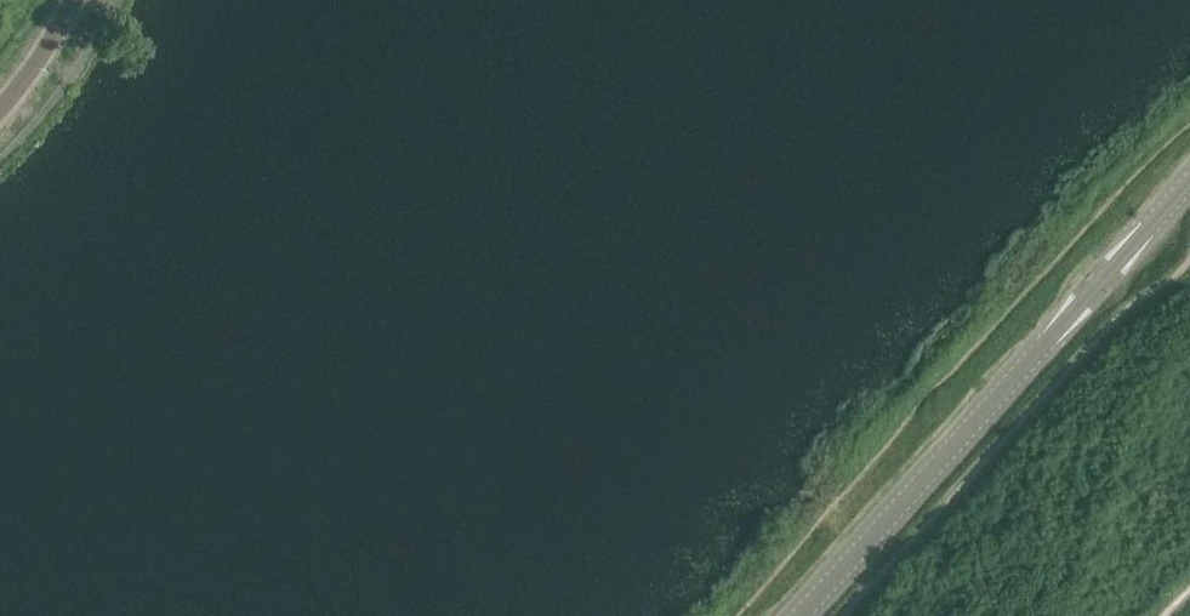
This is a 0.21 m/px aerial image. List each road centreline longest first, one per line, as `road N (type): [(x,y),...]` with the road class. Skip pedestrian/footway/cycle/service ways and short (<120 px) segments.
road 1 (unclassified): [(799,615),(1189,180)]
road 2 (tertiary): [(75,0),(0,104)]

